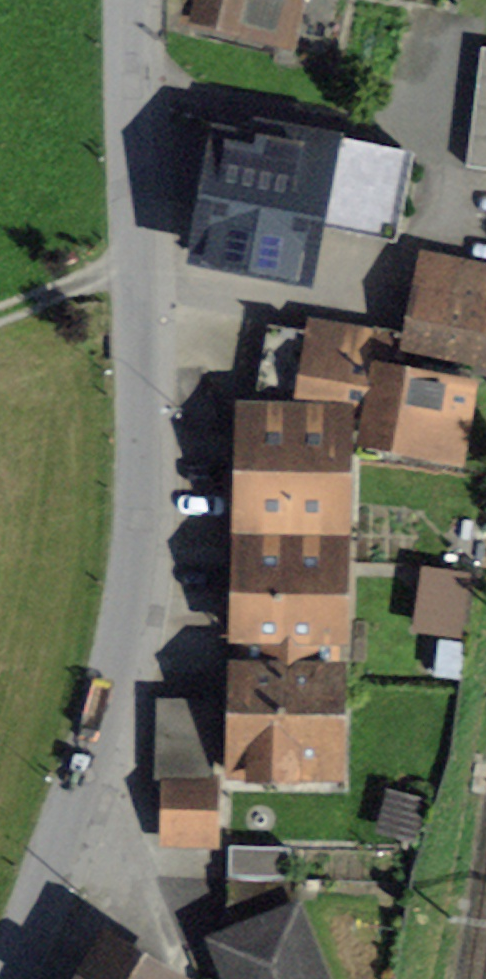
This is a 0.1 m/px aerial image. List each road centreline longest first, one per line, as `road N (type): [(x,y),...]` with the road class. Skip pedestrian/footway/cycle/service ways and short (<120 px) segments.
road 1 (tertiary): [(7,978),(105,711),(124,603),(134,401),(127,0)]
road 2 (track): [(133,258),(0,312)]

